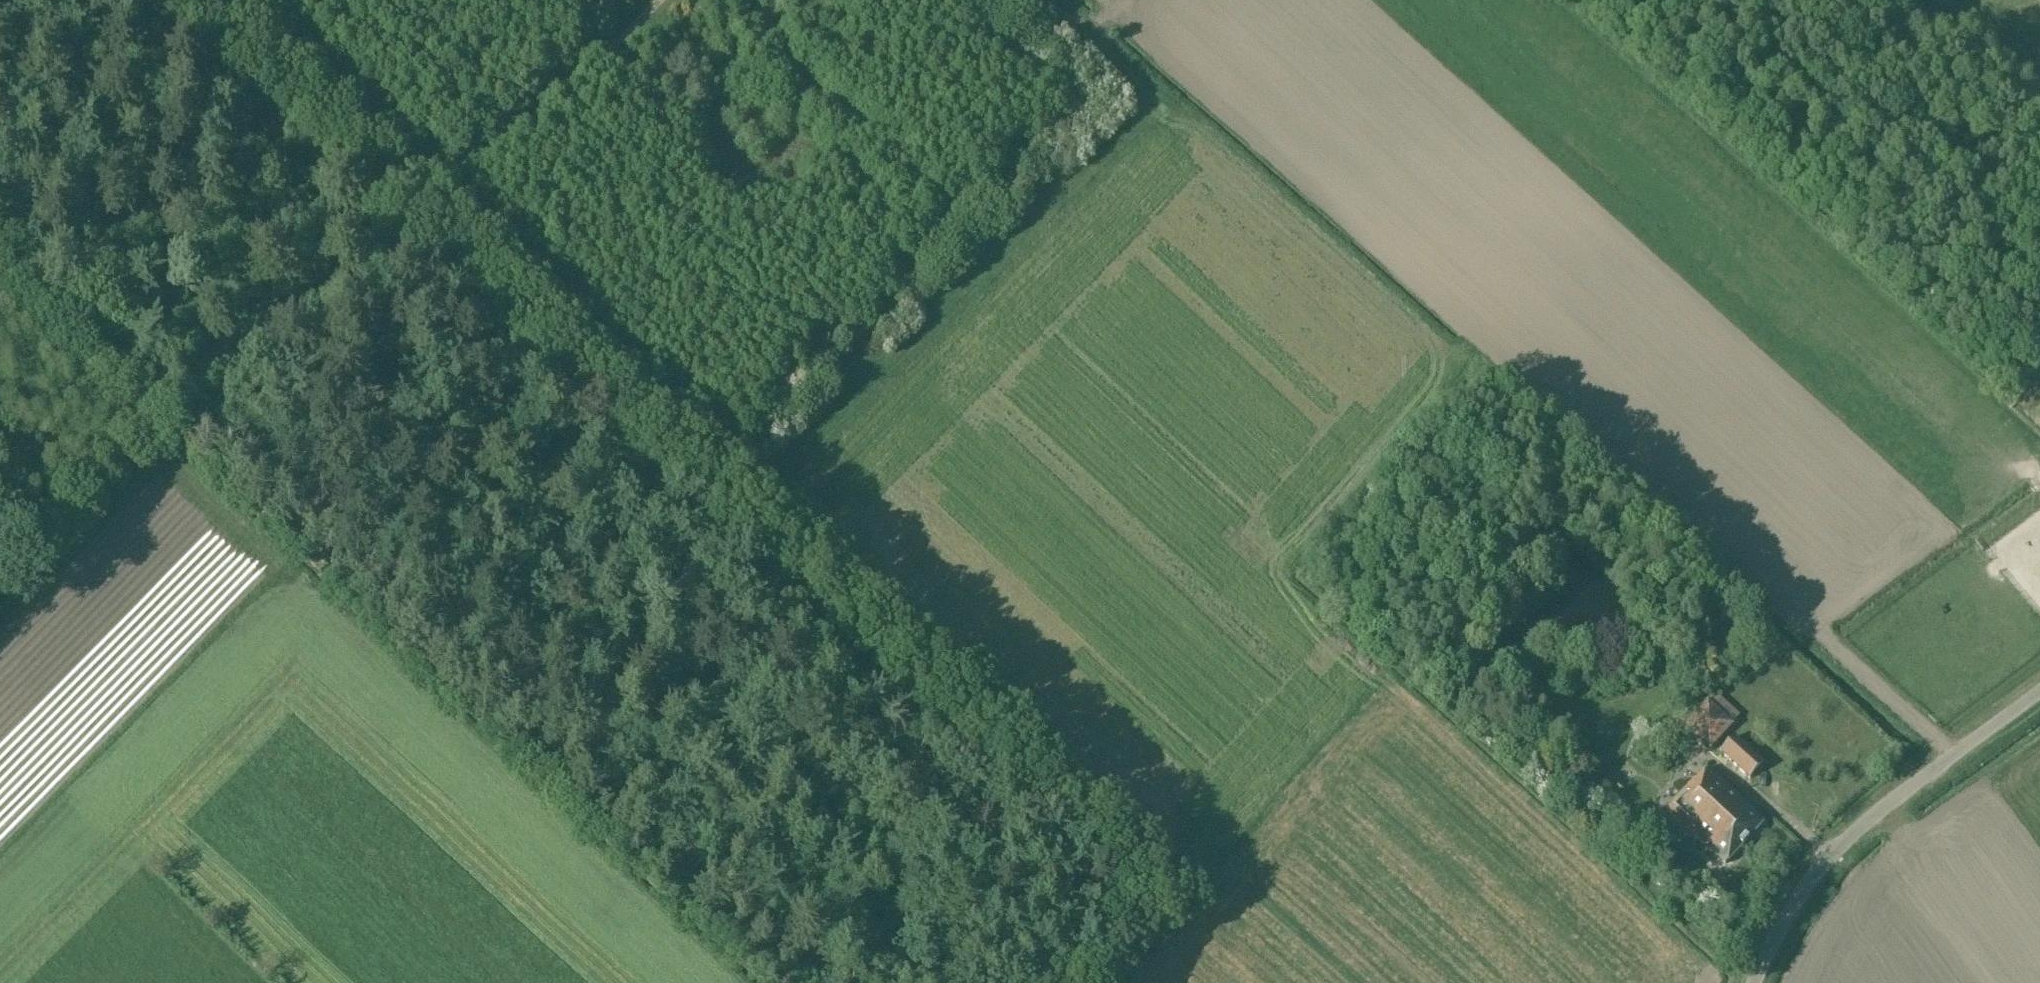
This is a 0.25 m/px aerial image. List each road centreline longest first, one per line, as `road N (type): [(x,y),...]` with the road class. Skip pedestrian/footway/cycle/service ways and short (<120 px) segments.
road 1 (track): [(0,567),(372,192),(400,172),(497,151),(660,0)]
road 2 (unclassified): [(2039,691),(1843,842),(1782,923),(1753,982)]
road 3 (track): [(1,450),(33,449),(58,437),(78,367),(29,325),(0,315)]
road 4 (track): [(1802,0),(1849,26),(1882,32),(1932,26),(1978,34)]

